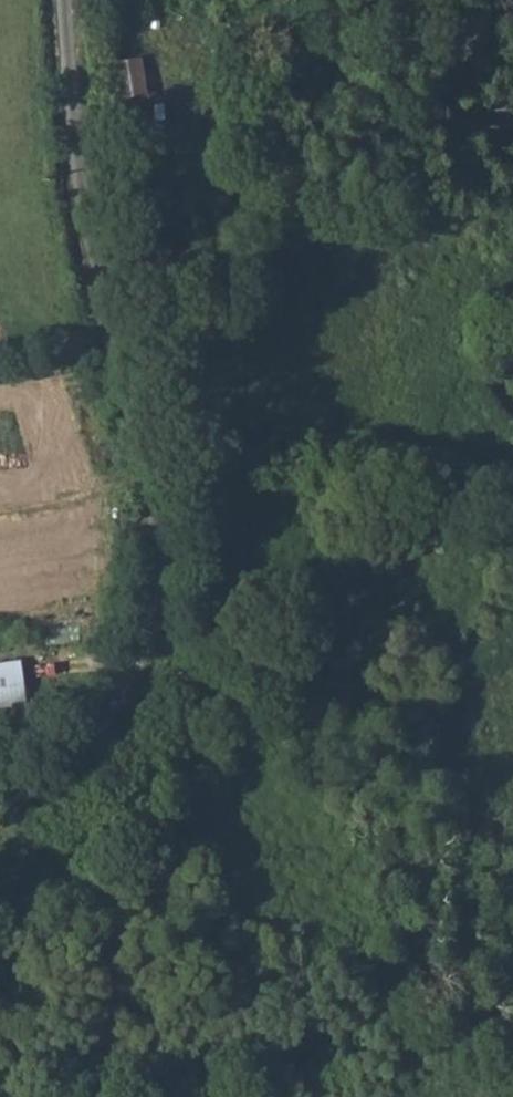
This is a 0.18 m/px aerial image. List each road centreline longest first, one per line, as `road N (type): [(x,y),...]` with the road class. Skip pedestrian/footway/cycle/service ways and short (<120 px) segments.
road 1 (unclassified): [(71,0),(87,190),(125,325),(162,530),(156,603),(85,732),(0,809)]

